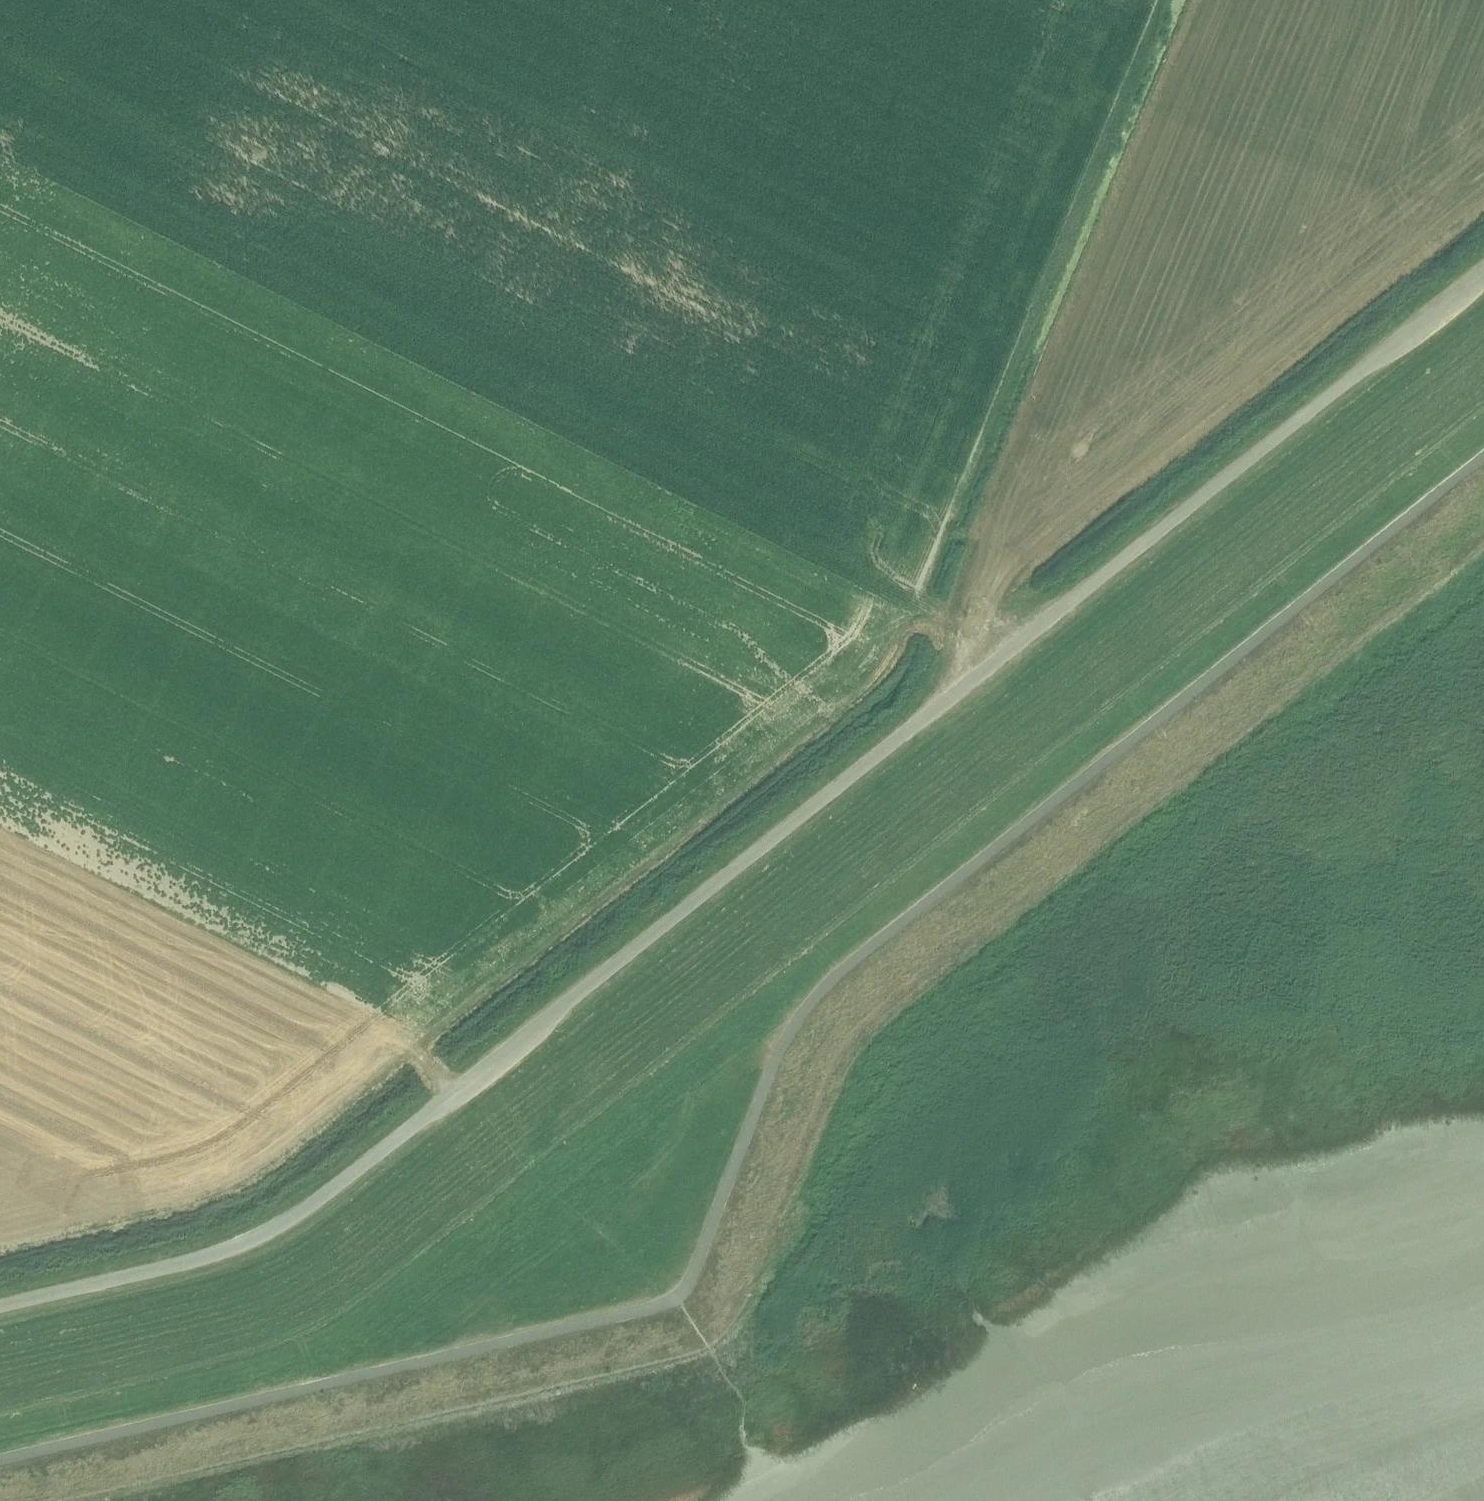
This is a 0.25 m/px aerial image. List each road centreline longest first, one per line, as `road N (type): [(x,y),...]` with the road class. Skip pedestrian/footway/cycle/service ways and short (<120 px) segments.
road 1 (unclassified): [(0,1308),(212,1257),(301,1217),(1483,274)]

